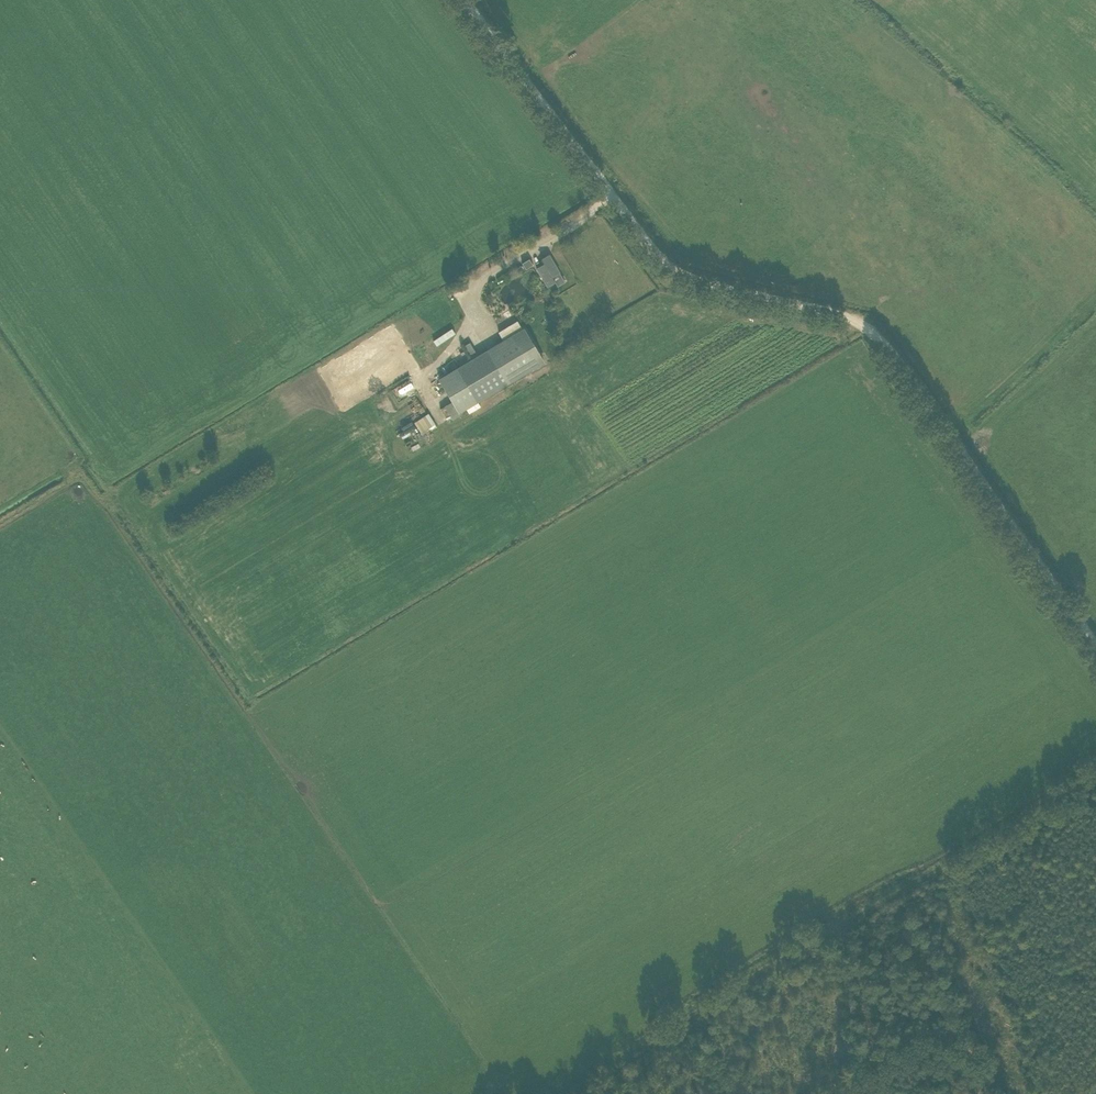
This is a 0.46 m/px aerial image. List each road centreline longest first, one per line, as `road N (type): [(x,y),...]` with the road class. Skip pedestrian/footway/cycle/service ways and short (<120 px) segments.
road 1 (track): [(460,0),(668,270),(858,325),(1095,646)]
road 2 (track): [(554,1093),(1095,777)]

